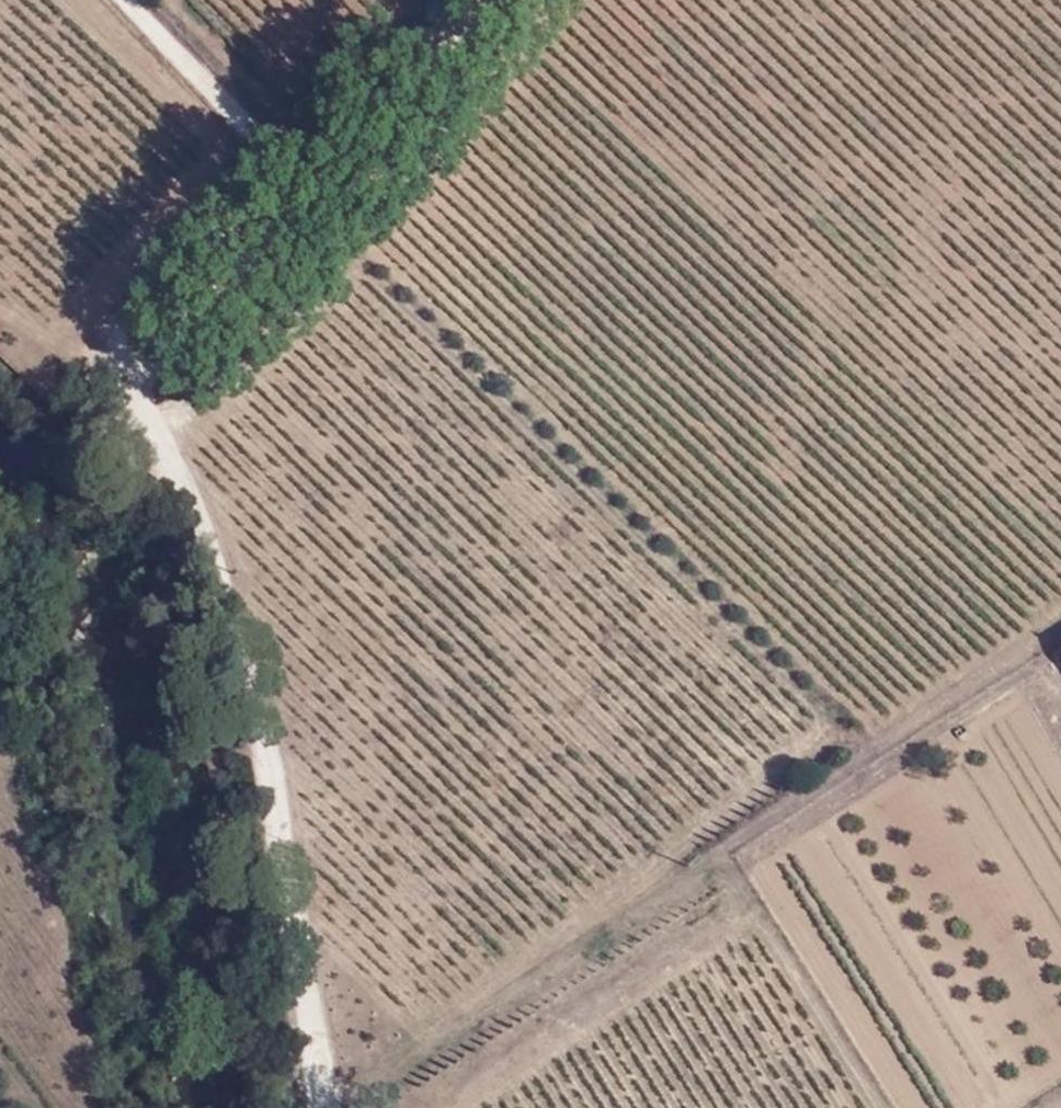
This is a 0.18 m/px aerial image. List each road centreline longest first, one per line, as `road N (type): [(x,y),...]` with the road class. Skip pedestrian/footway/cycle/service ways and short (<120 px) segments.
road 1 (track): [(319,1107),(304,1062),(230,635),(122,373),(493,0)]
road 2 (track): [(301,200),(128,0)]

